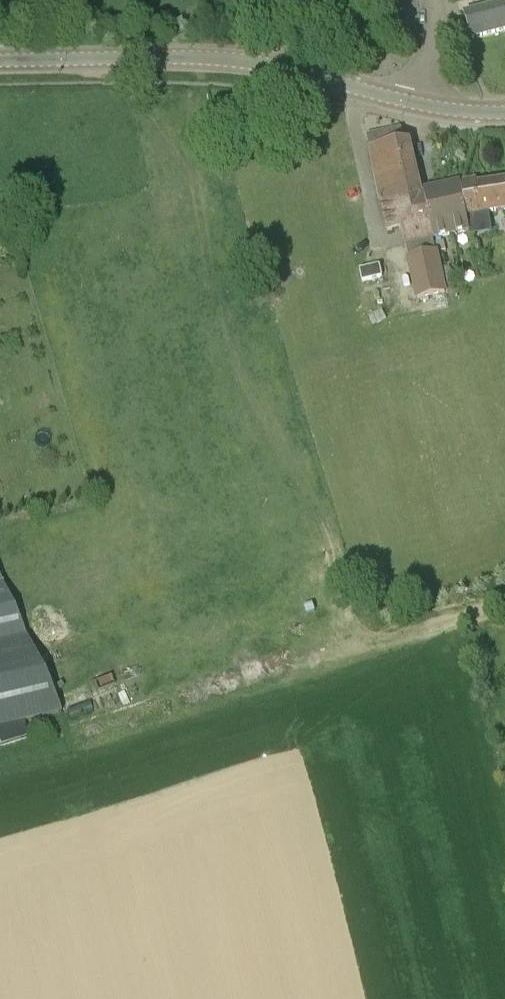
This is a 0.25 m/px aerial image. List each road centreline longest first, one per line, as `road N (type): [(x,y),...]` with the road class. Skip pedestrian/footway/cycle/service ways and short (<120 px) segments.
road 1 (tertiary): [(418,104),(229,60),(0,61)]

